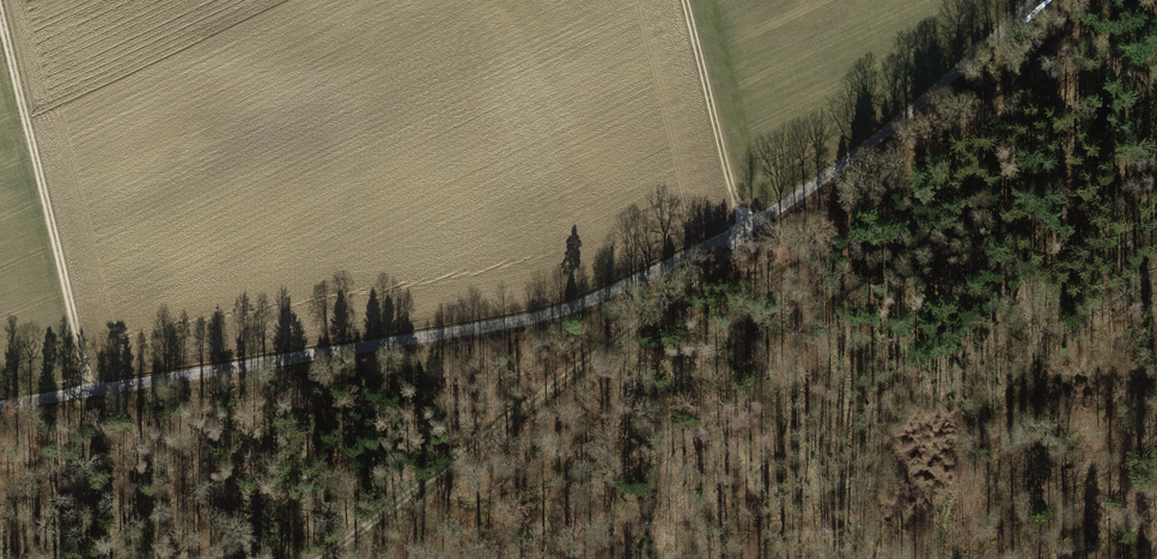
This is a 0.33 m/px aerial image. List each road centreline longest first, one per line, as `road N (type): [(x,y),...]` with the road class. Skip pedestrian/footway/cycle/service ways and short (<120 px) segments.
road 1 (unclassified): [(0,409),(556,315),(774,213),(879,139),(1040,0)]
road 2 (track): [(326,558),(543,395),(744,229)]
road 3 (track): [(92,391),(0,15)]
road 4 (track): [(685,0),(744,229)]

